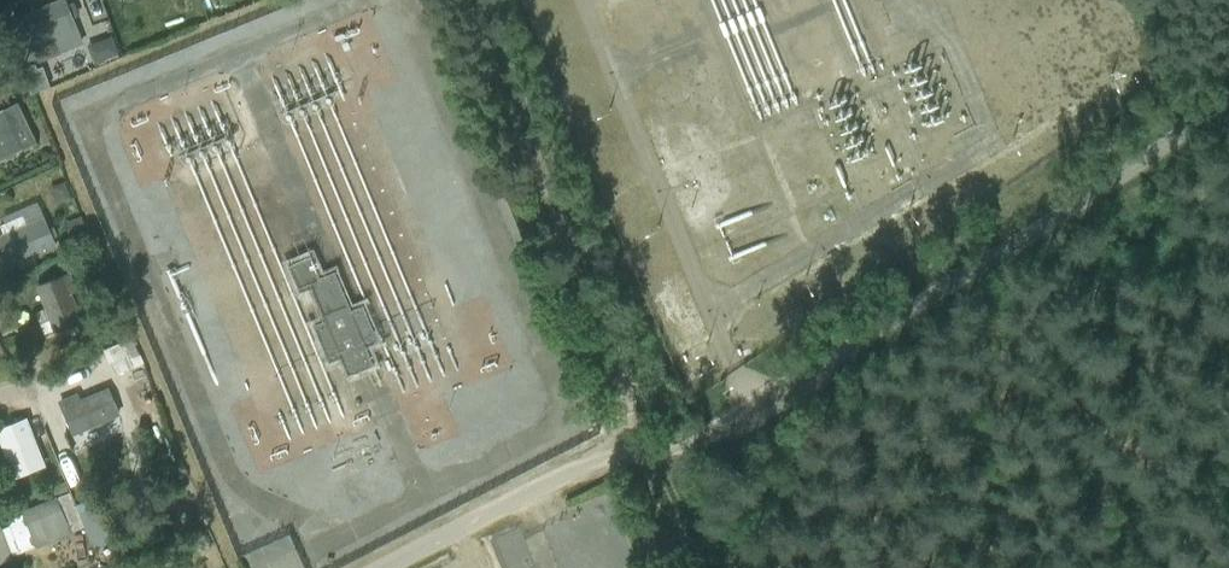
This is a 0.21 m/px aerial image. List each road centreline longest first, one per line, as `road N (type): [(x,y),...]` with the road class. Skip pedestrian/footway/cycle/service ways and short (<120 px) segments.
road 1 (unclassified): [(389,567),(567,475),(688,444),(734,420),(1120,176),(1228,95)]
road 2 (track): [(646,453),(459,0)]

